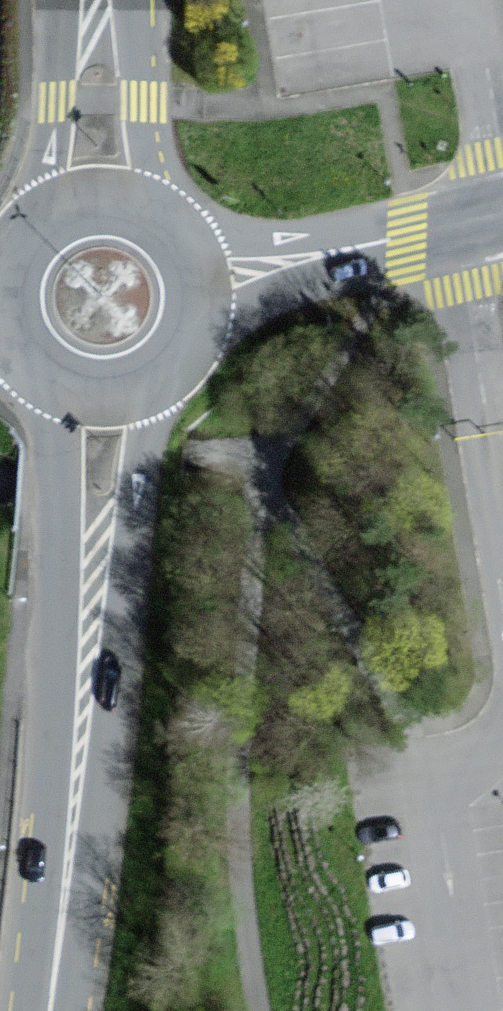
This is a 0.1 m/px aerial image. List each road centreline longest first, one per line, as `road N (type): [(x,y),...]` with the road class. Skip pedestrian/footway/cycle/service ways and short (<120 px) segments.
road 1 (motorway): [(354,0),(502,982)]
road 2 (primary): [(66,896),(112,697),(135,491),(160,379)]
road 3 (primary): [(44,376),(59,494),(66,896)]
road 4 (primary): [(164,221),(144,146),(128,0)]
road 5 (primary): [(64,0),(47,220)]
road 6 (tertiary): [(193,341),(363,249)]
road 7 (tertiary): [(363,249),(183,240)]
road 8 (tertiary): [(502,217),(363,249)]
road 9 (primary): [(19,251),(8,317),(37,370)]
road 10 (primary): [(164,221),(98,201),(47,220)]
road 11 (primary): [(44,376),(97,396),(160,379)]

